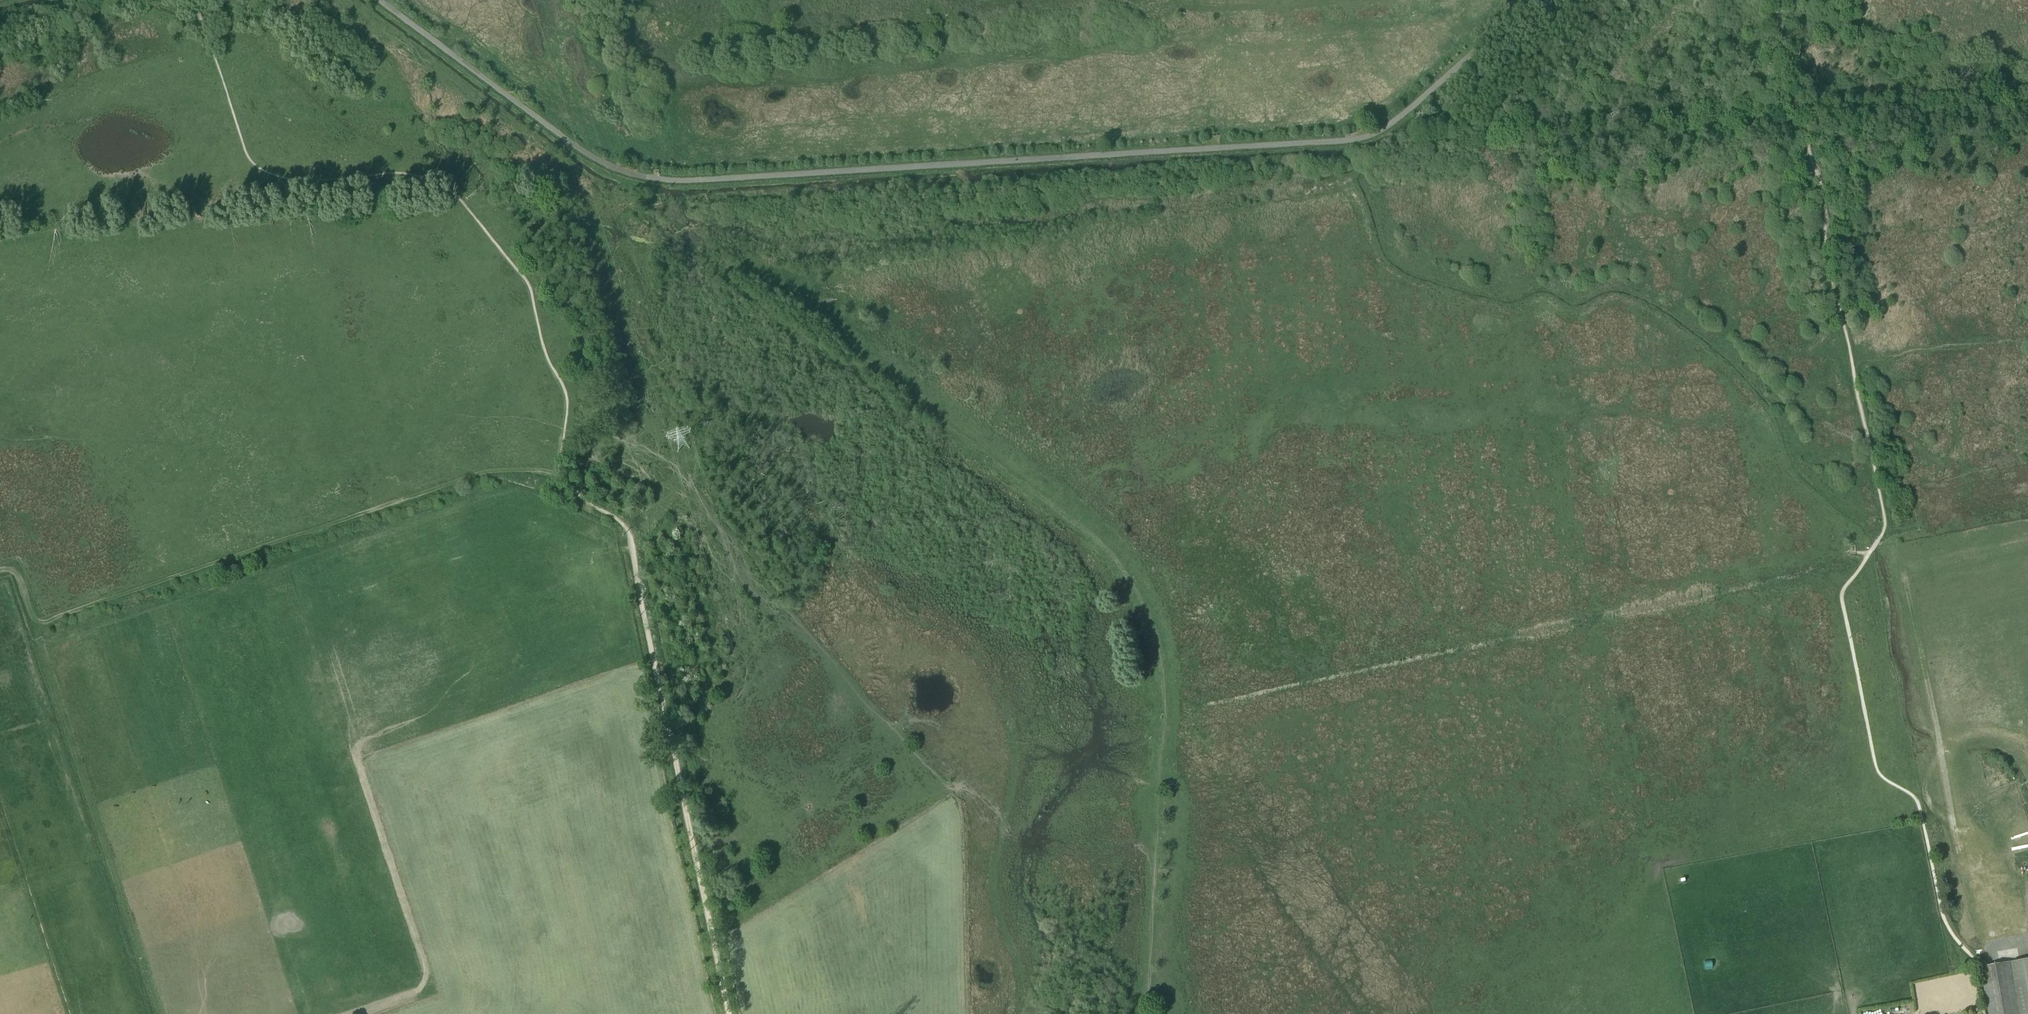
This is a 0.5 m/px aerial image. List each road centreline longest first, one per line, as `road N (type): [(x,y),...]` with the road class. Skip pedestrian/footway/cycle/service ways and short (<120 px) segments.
road 1 (track): [(566,472),(456,488),(45,623),(33,618),(15,570),(0,570)]
road 2 (track): [(2027,539),(1918,563),(1903,579),(1954,830),(1982,936),(1992,946)]
road 3 (track): [(727,1013),(620,523)]

